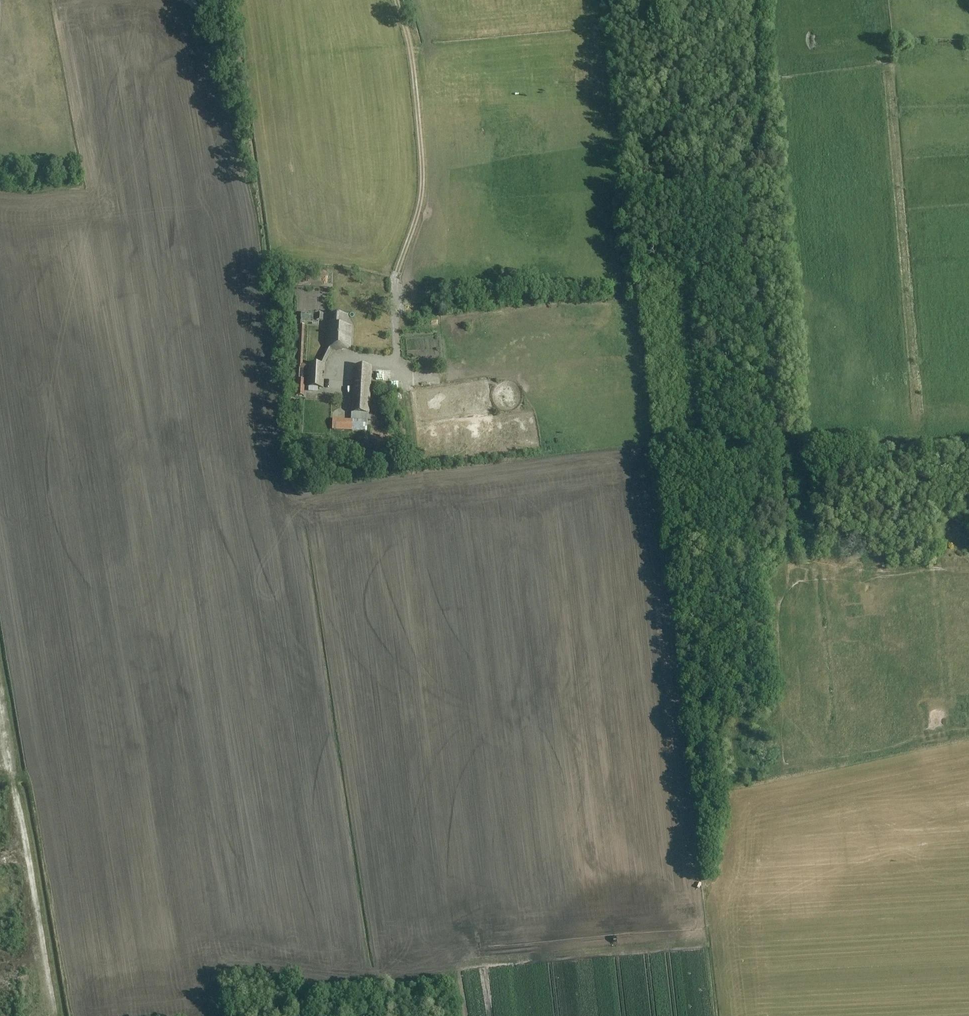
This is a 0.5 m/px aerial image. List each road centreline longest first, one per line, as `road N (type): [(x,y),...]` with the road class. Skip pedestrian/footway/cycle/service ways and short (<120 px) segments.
road 1 (track): [(405,382),(392,309),(424,186),(411,47),(396,0)]
road 2 (track): [(0,689),(54,1015)]

